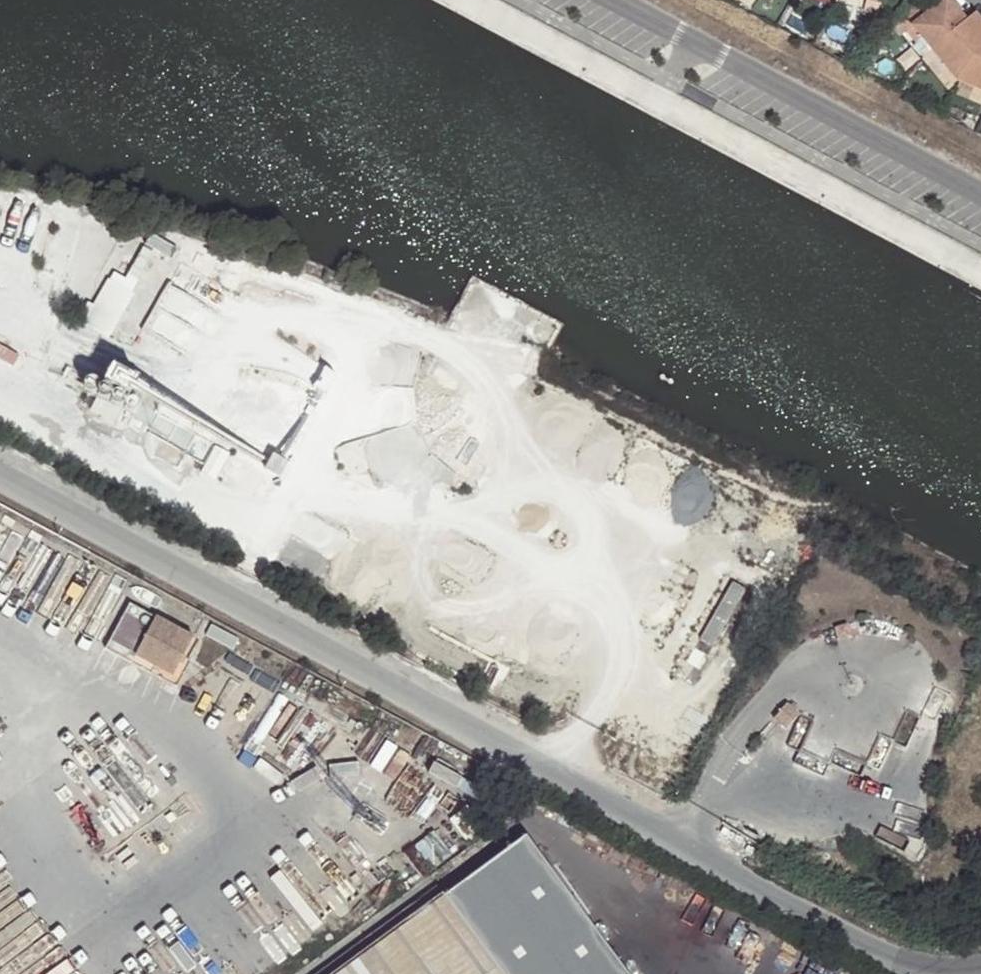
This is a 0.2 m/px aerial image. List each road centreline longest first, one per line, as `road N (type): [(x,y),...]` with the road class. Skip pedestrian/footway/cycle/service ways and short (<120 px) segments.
road 1 (unclassified): [(980,971),(938,972),(899,961),(0,480)]
road 2 (unclassified): [(617,0),(980,193)]

